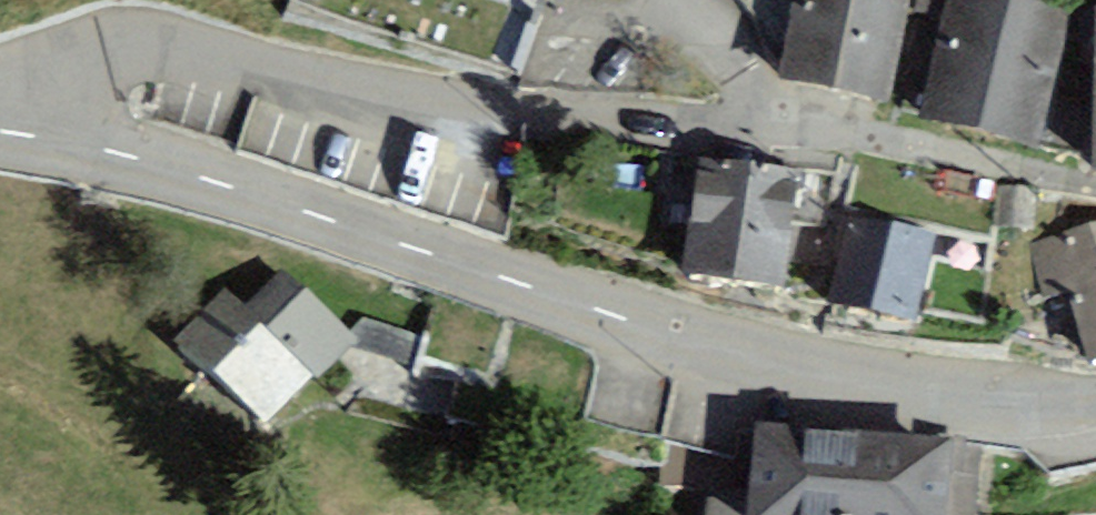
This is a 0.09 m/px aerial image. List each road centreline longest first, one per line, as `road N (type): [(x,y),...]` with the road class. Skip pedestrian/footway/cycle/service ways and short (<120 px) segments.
road 1 (tertiary): [(17,132),(229,188),(629,319),(923,378),(1095,394)]
road 2 (unclassified): [(17,132),(37,85),(61,60),(154,41),(594,118),(715,114),(735,105),(741,71),(719,19),(702,0)]

